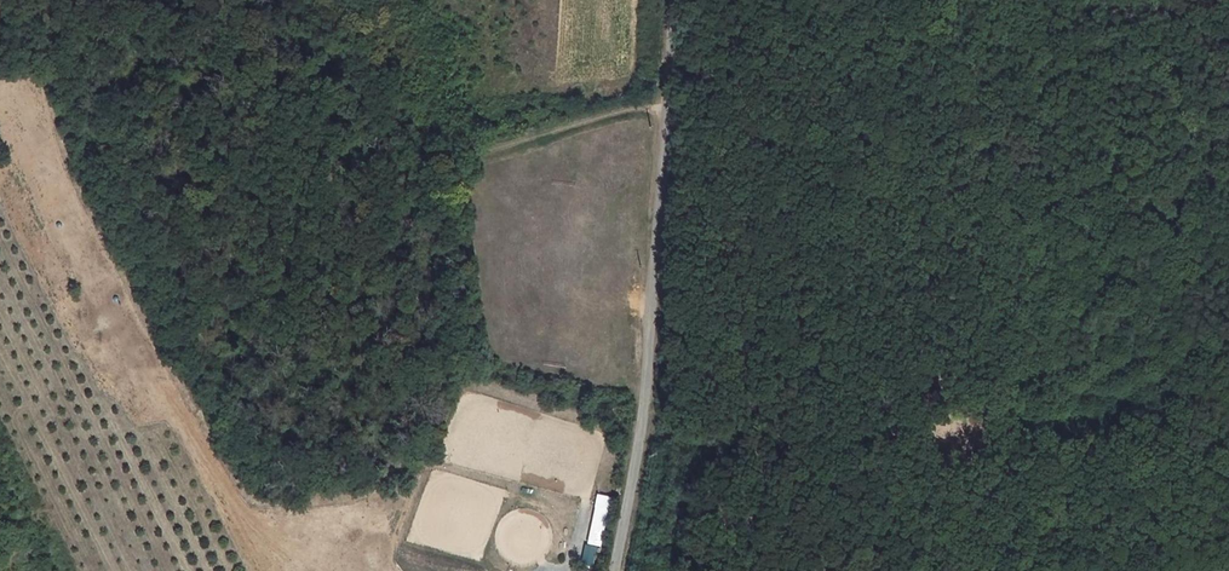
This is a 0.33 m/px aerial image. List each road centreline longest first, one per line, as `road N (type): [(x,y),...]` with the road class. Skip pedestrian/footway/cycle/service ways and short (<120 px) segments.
road 1 (unclassified): [(617,570),(648,357),(673,0)]

